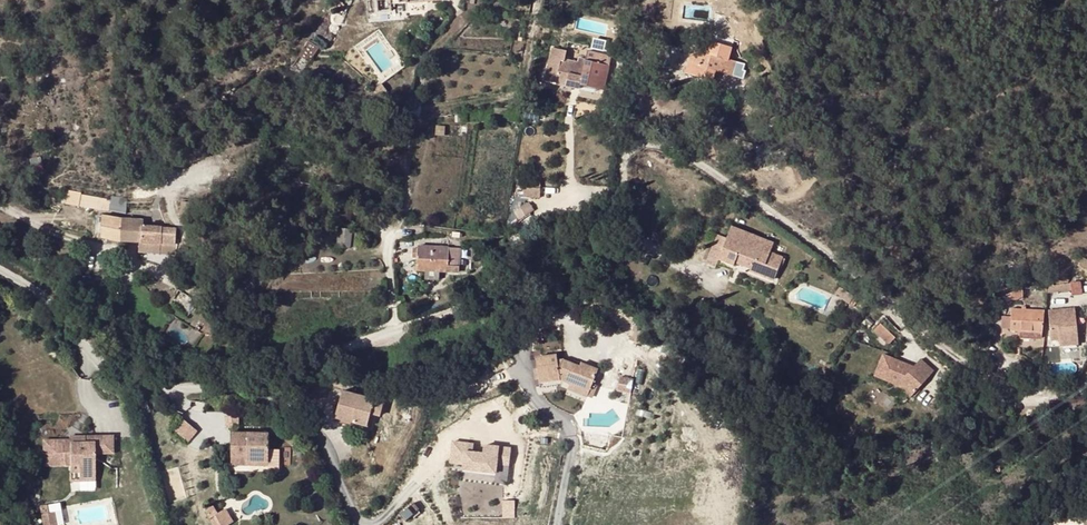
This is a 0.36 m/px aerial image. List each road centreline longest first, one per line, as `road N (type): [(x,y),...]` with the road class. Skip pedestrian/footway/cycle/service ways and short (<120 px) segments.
road 1 (residential): [(392,333),(478,292),(524,245),(616,215),(626,157),(648,142),(733,187),(1011,396),(1044,404),(1086,393)]
road 2 (residential): [(0,268),(63,314),(113,371),(148,382),(252,388),(392,333)]
road 3 (residential): [(412,111),(404,215),(389,247),(392,333)]
road 4 (track): [(178,285),(214,297),(288,267),(389,247)]
road 5 (residential): [(412,111),(514,93),(537,0)]
road 6 (residential): [(472,0),(422,67),(412,111)]

